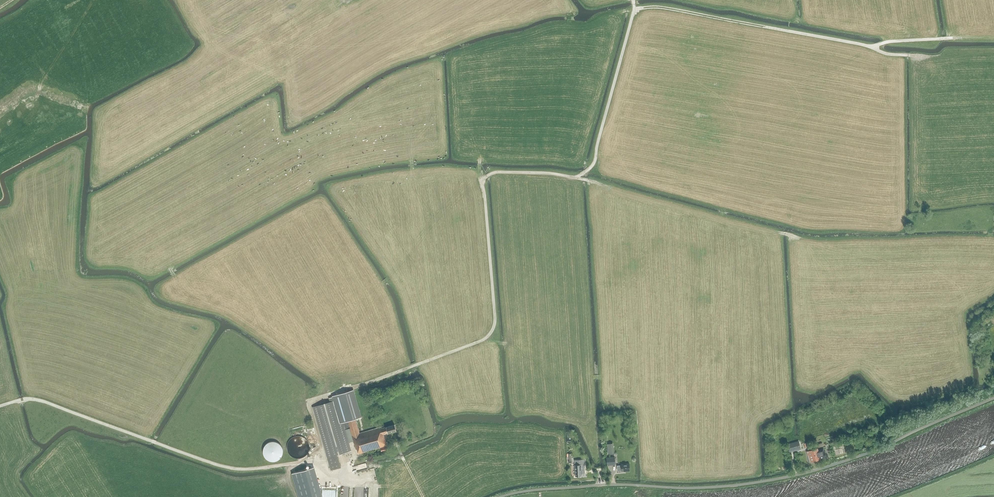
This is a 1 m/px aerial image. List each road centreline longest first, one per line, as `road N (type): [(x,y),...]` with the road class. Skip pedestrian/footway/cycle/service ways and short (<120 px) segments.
road 1 (track): [(591,181),(499,172),(480,180),(491,333),(309,401),(326,460),(320,467)]
road 2 (unclassified): [(993,398),(870,453),(796,475),(500,496)]
road 3 (track): [(634,9),(661,7),(917,56)]
road 4 (track): [(633,0),(595,160),(575,178)]
road 5 (track): [(869,46),(993,38)]

